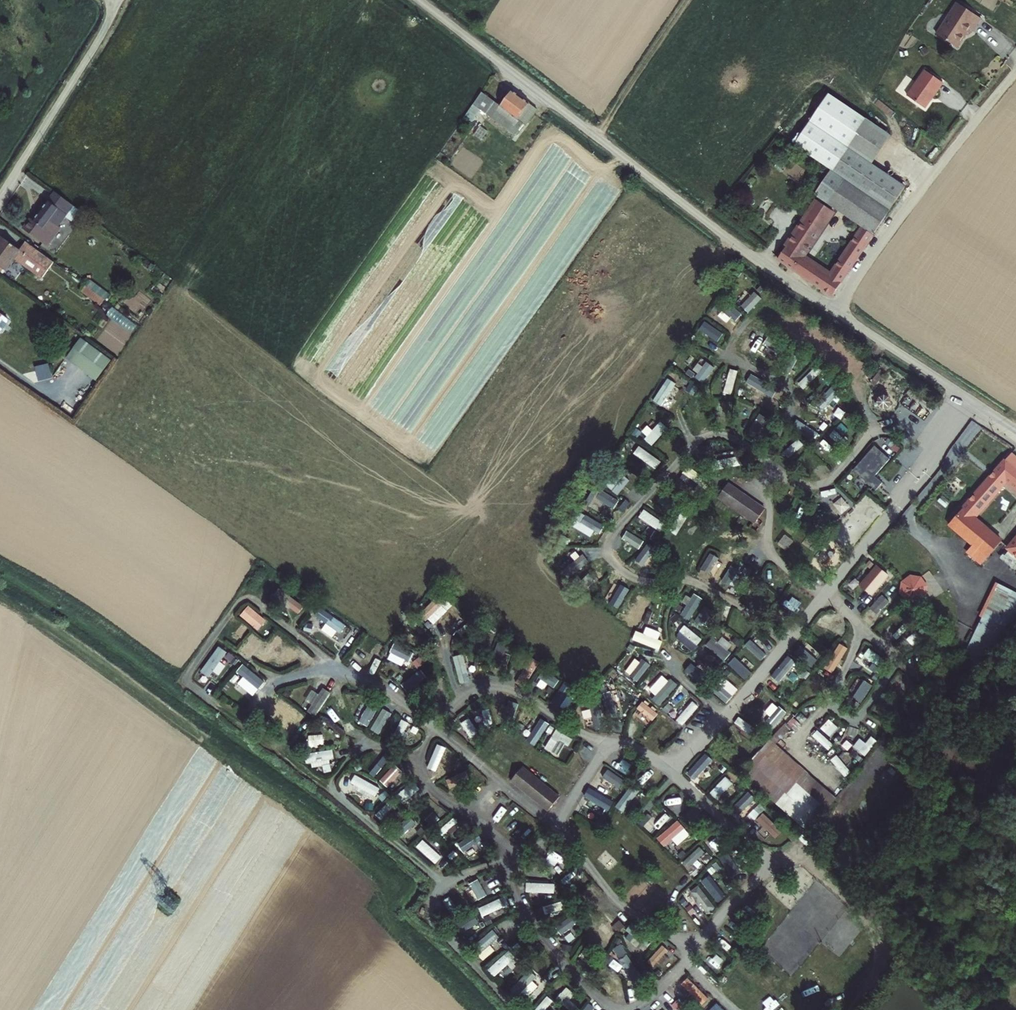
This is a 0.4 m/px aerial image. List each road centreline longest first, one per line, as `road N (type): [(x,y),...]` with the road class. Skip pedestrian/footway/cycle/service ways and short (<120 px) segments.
road 1 (residential): [(418,0),(831,309)]
road 2 (unclassified): [(1015,71),(831,309)]
road 3 (unclassified): [(113,0),(107,26),(0,197)]
road 4 (residential): [(831,309),(1015,431)]

